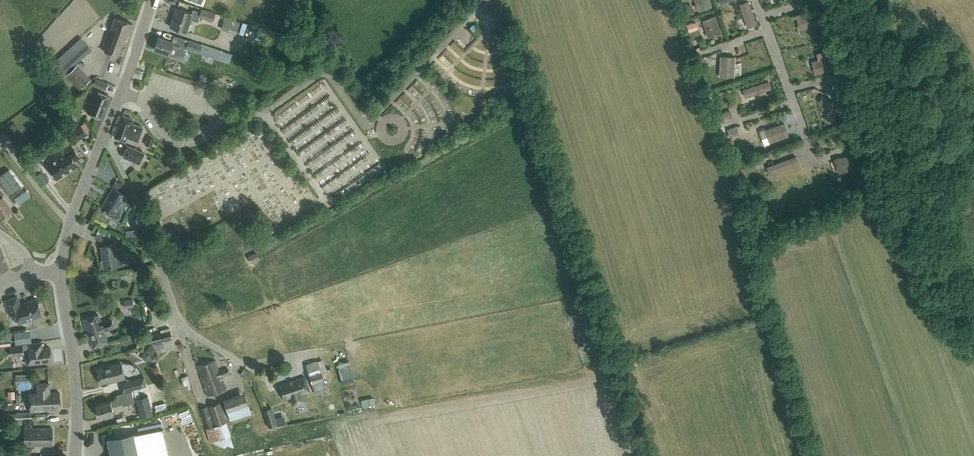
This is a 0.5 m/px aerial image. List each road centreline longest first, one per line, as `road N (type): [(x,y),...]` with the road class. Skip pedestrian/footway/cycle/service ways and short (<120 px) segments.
road 1 (residential): [(245,365),(179,320),(130,188),(102,139)]
road 2 (tertiary): [(75,455),(76,385),(62,272)]
road 3 (tertiary): [(102,139),(151,0)]
road 4 (tertiary): [(62,272),(69,226),(102,139)]

